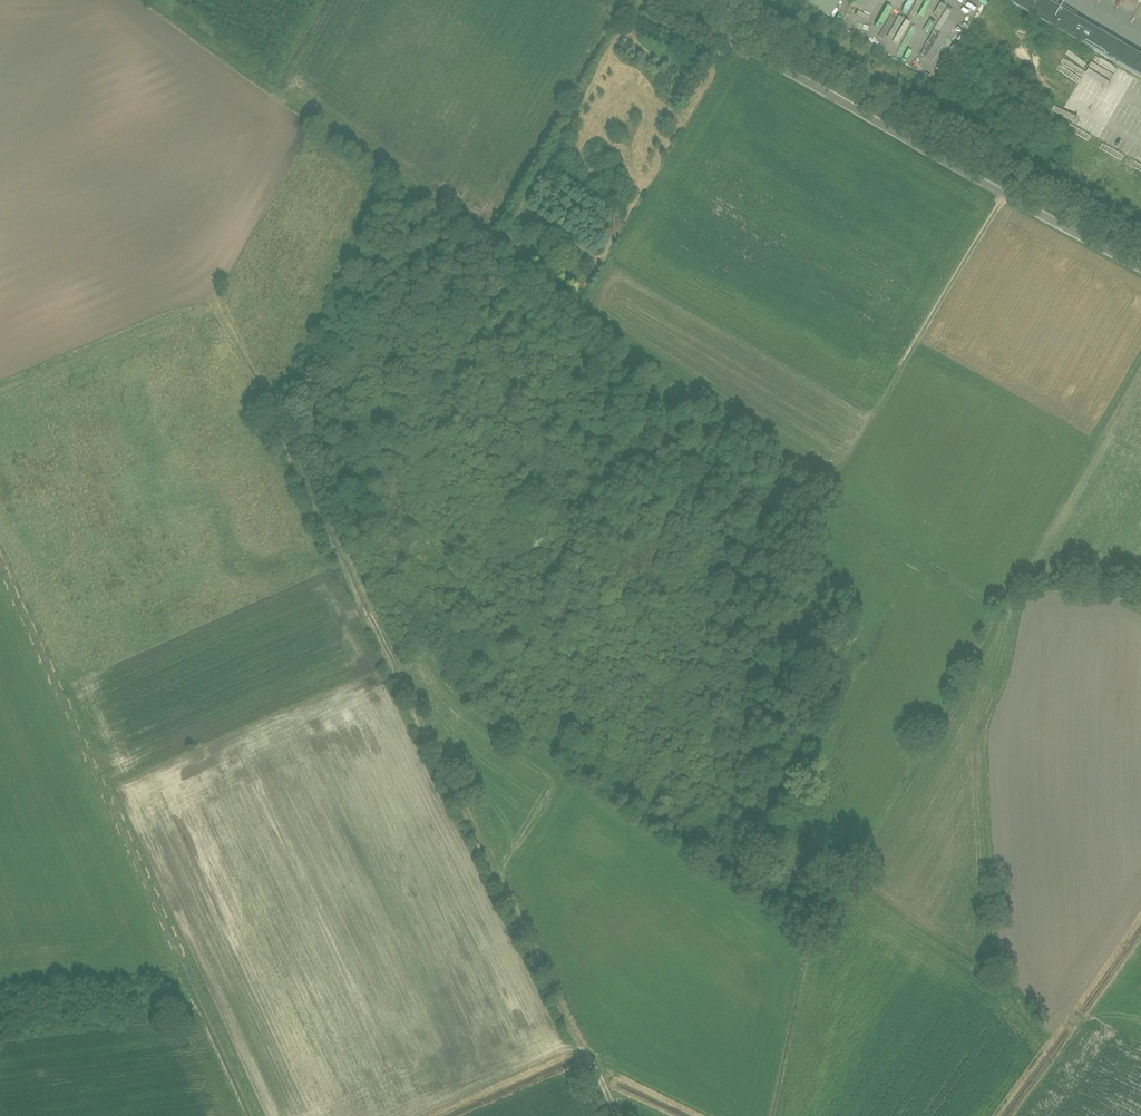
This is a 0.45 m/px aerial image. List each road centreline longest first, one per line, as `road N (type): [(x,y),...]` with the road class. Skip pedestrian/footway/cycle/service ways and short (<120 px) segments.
road 1 (track): [(269,406),(614,1115)]
road 2 (residential): [(1140,268),(661,0)]

